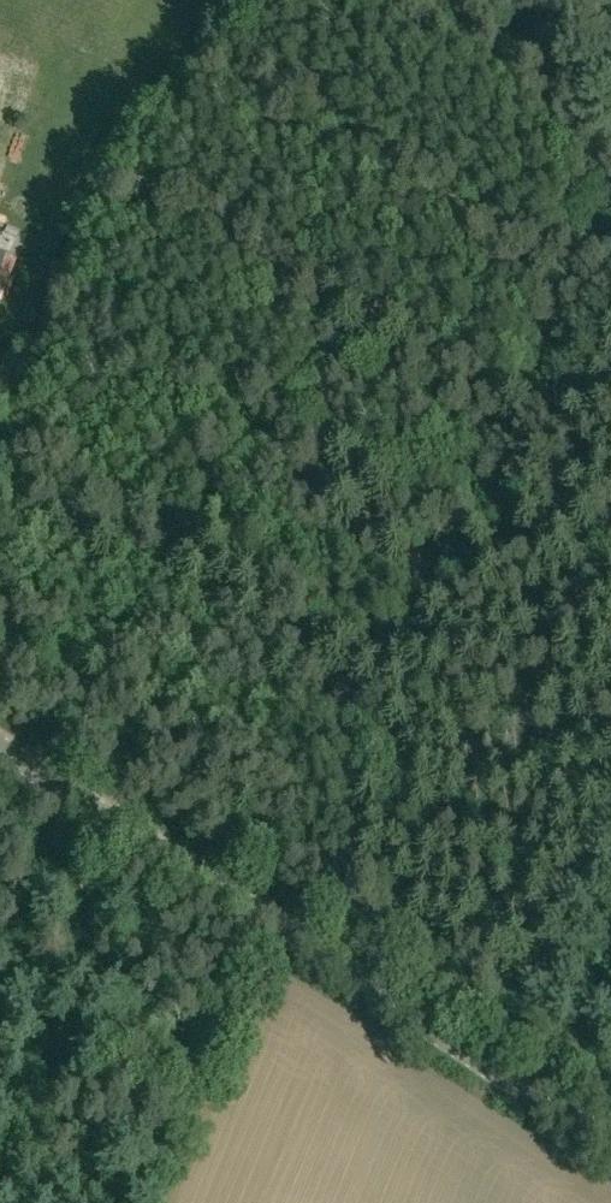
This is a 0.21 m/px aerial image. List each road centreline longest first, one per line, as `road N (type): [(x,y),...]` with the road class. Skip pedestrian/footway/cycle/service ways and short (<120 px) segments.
road 1 (tertiary): [(610,1146),(0,748)]

